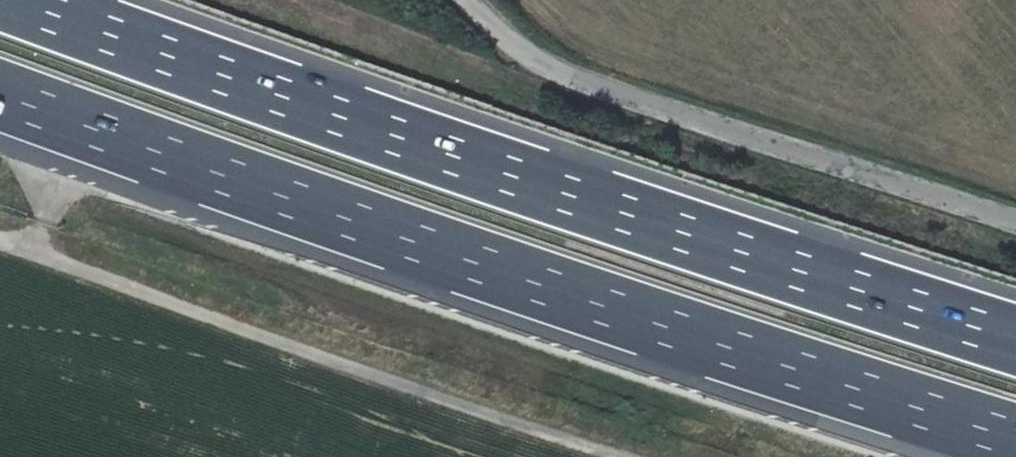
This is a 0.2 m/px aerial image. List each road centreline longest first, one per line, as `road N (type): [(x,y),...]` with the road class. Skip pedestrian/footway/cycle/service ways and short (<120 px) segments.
road 1 (motorway): [(0,98),(342,221),(1015,442)]
road 2 (motorway): [(1015,339),(15,0)]
road 3 (track): [(0,235),(633,456)]
road 4 (unclassified): [(1015,225),(573,78),(523,51),(472,0)]

